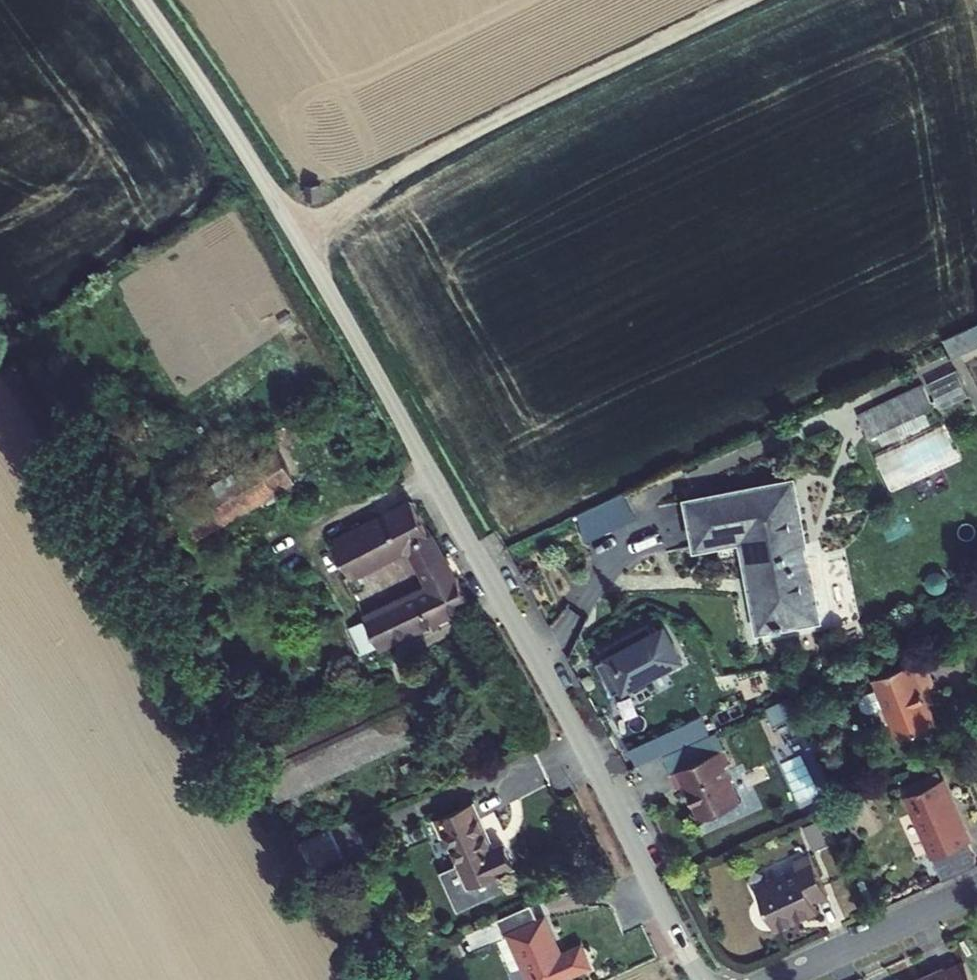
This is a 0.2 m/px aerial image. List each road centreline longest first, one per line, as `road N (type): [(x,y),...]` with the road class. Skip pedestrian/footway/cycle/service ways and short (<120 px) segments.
road 1 (residential): [(142,0),(224,119),(364,356),(580,740),(703,979)]
road 2 (track): [(297,241),(396,176),(749,0)]
road 3 (residential): [(773,979),(976,888)]

